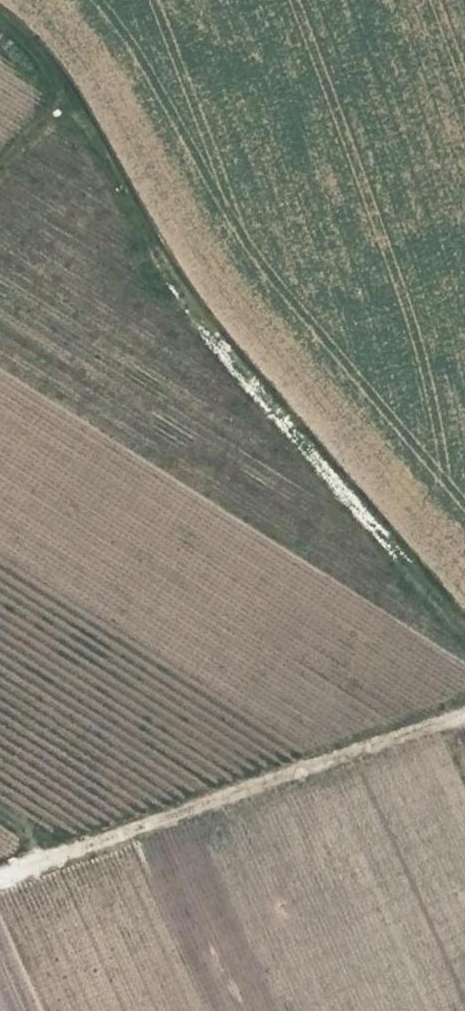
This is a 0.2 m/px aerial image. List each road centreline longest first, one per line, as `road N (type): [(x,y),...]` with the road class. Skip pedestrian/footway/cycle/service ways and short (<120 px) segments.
road 1 (track): [(0,10),(65,78),(136,219),(464,627)]
road 2 (track): [(464,713),(0,879)]

